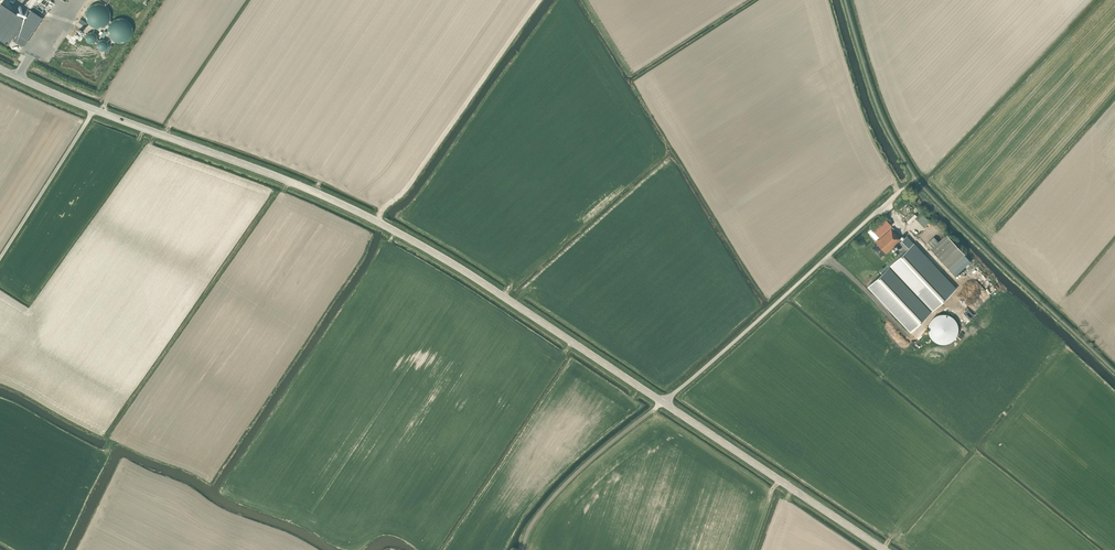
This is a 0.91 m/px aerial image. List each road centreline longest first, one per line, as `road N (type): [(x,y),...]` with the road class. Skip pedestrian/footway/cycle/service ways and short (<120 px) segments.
road 1 (tertiary): [(663,402),(367,216),(0,68)]
road 2 (unclassified): [(663,402),(904,188)]
road 3 (tertiary): [(885,549),(663,402)]

